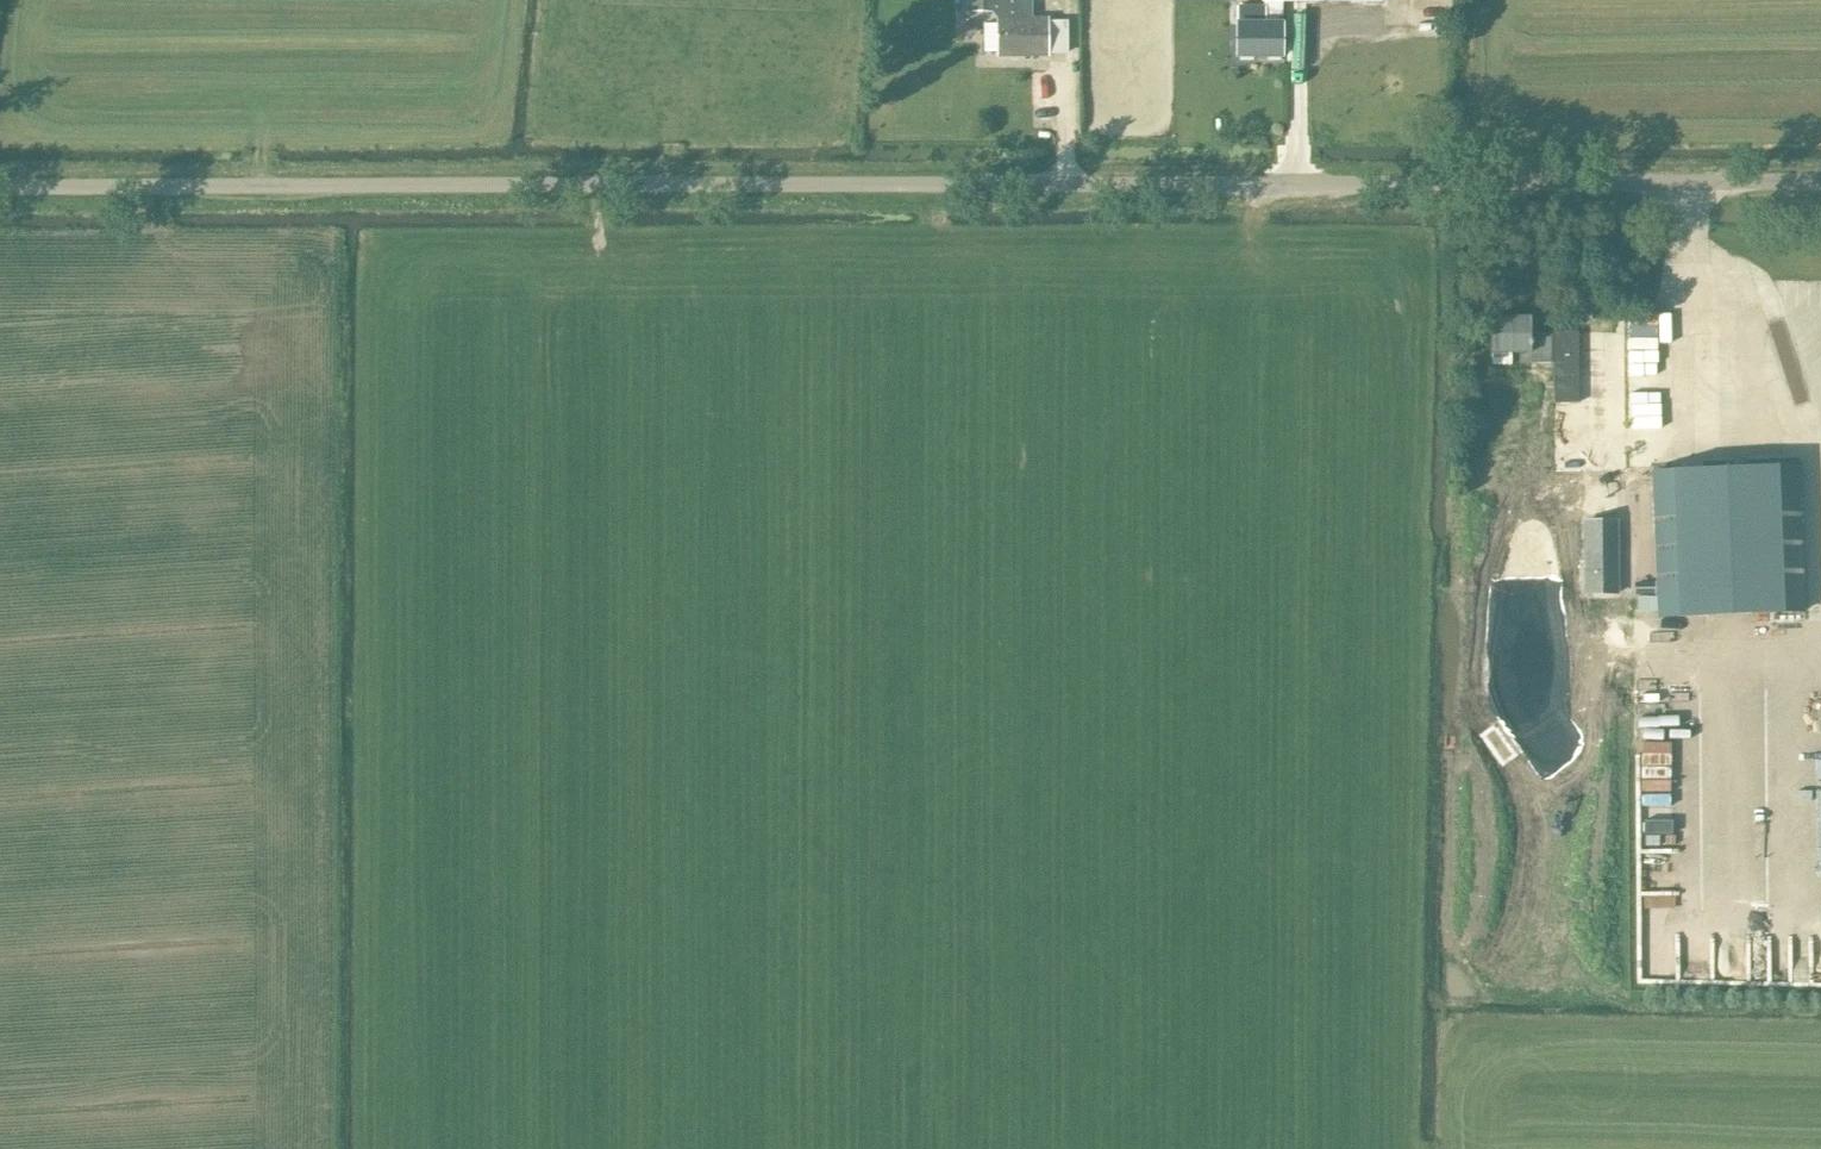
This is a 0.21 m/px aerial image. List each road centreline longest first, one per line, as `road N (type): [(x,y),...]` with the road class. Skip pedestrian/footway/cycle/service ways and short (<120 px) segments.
road 1 (unclassified): [(0,187),(1820,182)]

